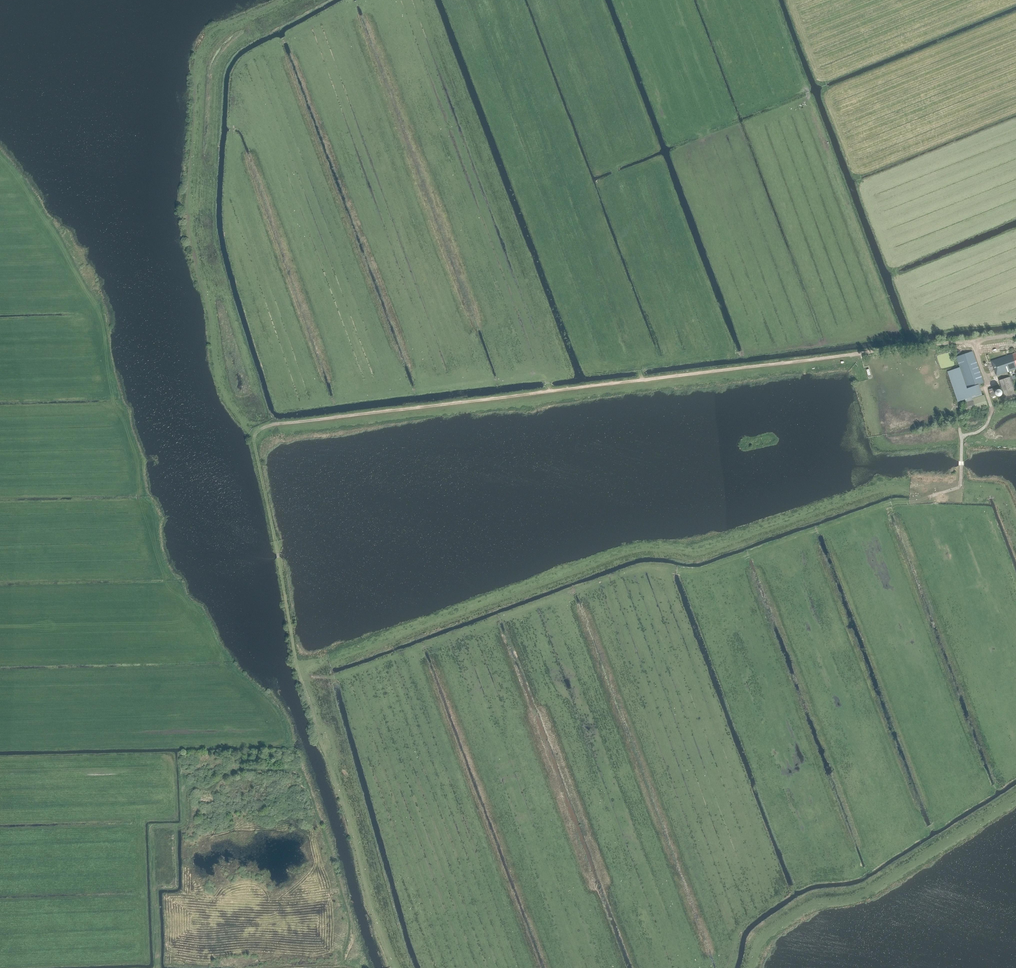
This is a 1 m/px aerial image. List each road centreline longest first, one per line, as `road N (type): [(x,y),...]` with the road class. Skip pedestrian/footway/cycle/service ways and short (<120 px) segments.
road 1 (track): [(1015,335),(278,424),(254,433)]

